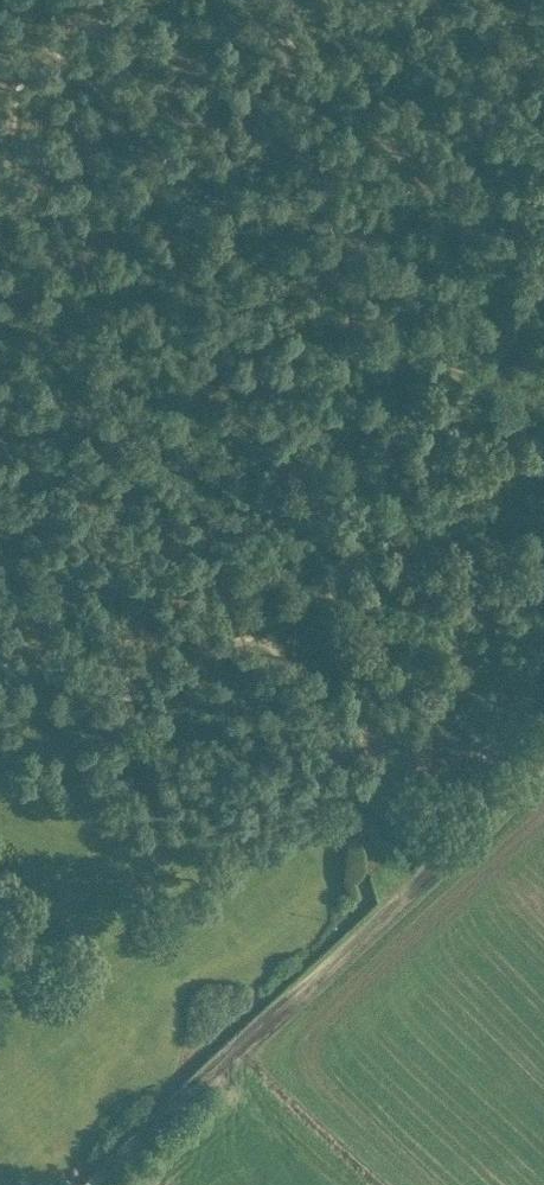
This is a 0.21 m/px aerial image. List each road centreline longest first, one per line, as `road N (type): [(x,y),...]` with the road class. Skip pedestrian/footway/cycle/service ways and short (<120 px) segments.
road 1 (track): [(543,767),(91,1184)]

